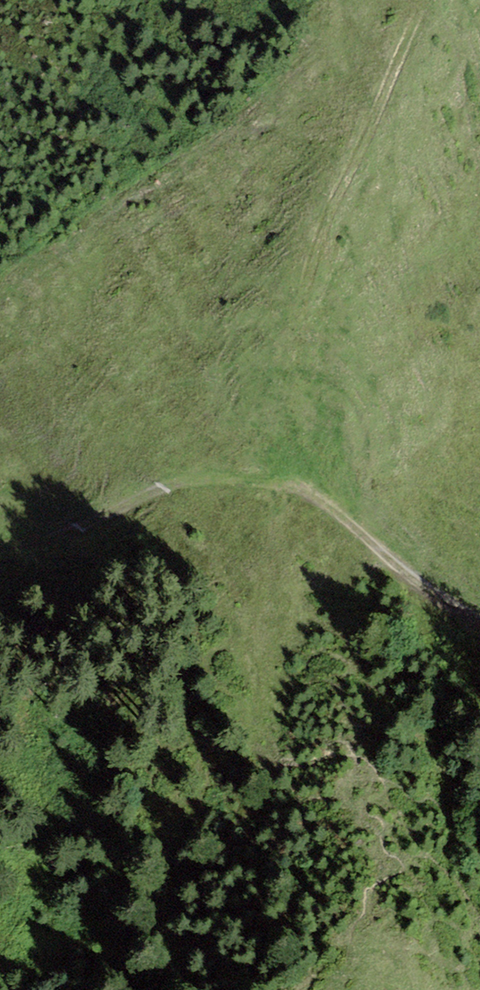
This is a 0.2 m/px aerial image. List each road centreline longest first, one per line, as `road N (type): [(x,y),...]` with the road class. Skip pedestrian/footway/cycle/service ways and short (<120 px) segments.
road 1 (track): [(0,541),(89,519),(180,478),(275,481),(325,507),(479,617)]
road 2 (track): [(275,481),(327,231),(432,0)]

